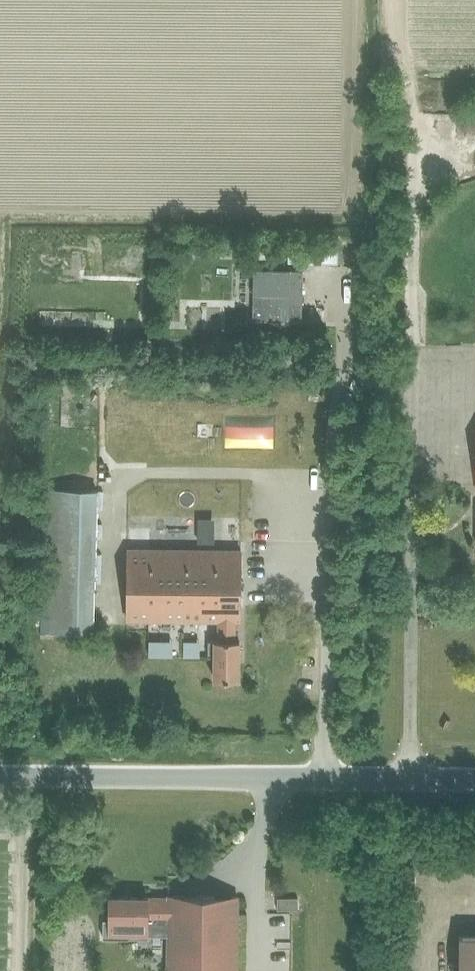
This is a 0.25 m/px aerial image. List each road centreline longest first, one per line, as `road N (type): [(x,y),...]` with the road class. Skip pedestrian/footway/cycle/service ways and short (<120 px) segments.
road 1 (unclassified): [(0,777),(474,782)]

